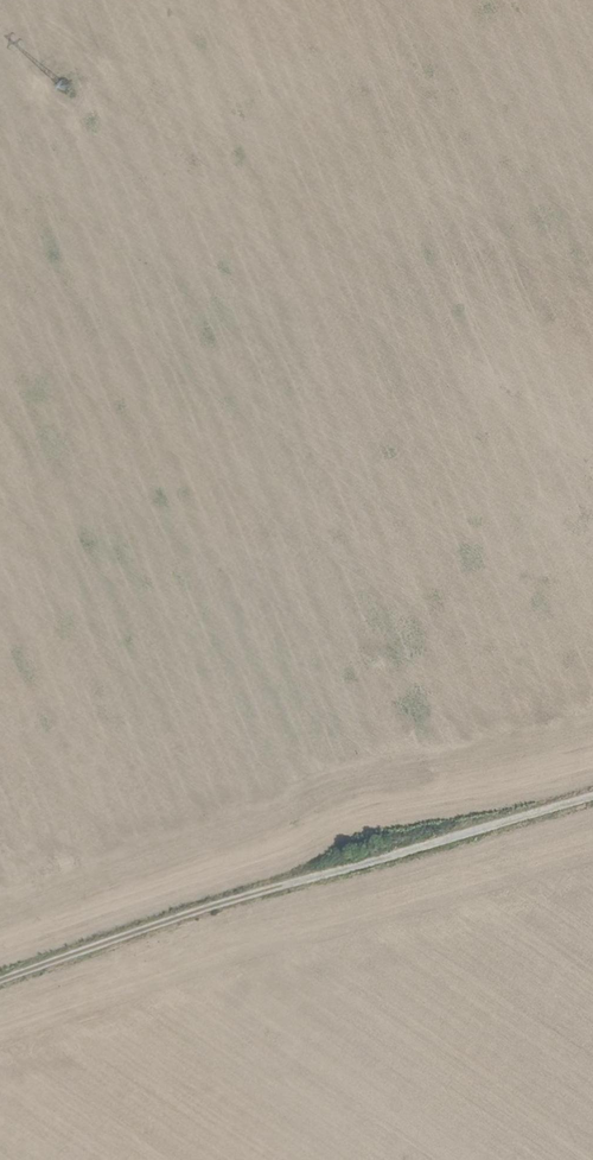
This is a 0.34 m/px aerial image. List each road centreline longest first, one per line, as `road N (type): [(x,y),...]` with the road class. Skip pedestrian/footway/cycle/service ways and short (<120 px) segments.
road 1 (track): [(0,982),(198,911),(592,797)]

